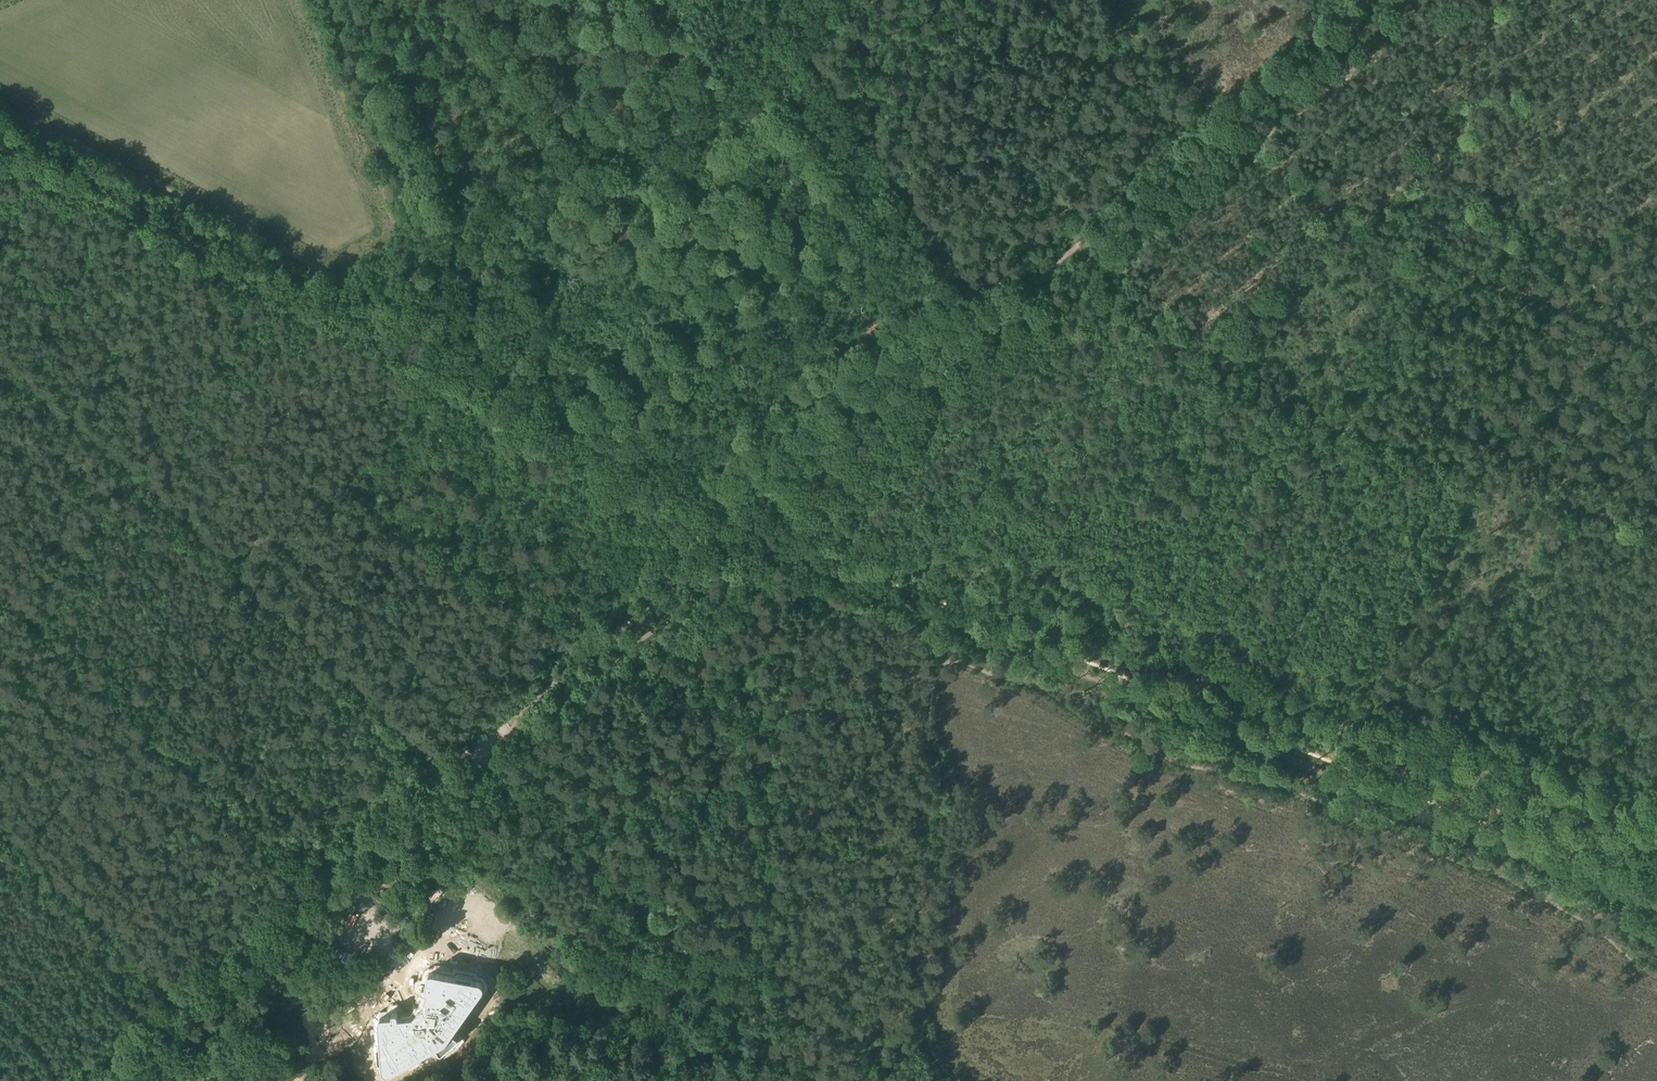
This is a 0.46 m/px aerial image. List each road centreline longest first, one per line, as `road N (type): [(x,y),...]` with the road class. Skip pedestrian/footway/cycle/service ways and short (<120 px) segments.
road 1 (track): [(745,526),(1656,906)]
road 2 (track): [(524,419),(0,151)]
road 3 (track): [(1170,704),(1349,416),(1477,269)]
road 4 (track): [(335,865),(745,526)]
road 5 (track): [(973,329),(1363,0)]
road 6 (track): [(1207,130),(1358,212),(1629,334)]
road 7 (track): [(350,0),(524,419)]
road 8 (unclassified): [(78,1080),(335,865)]
road 9 (track): [(745,526),(973,329)]
road 10 (track): [(745,526),(524,419)]

